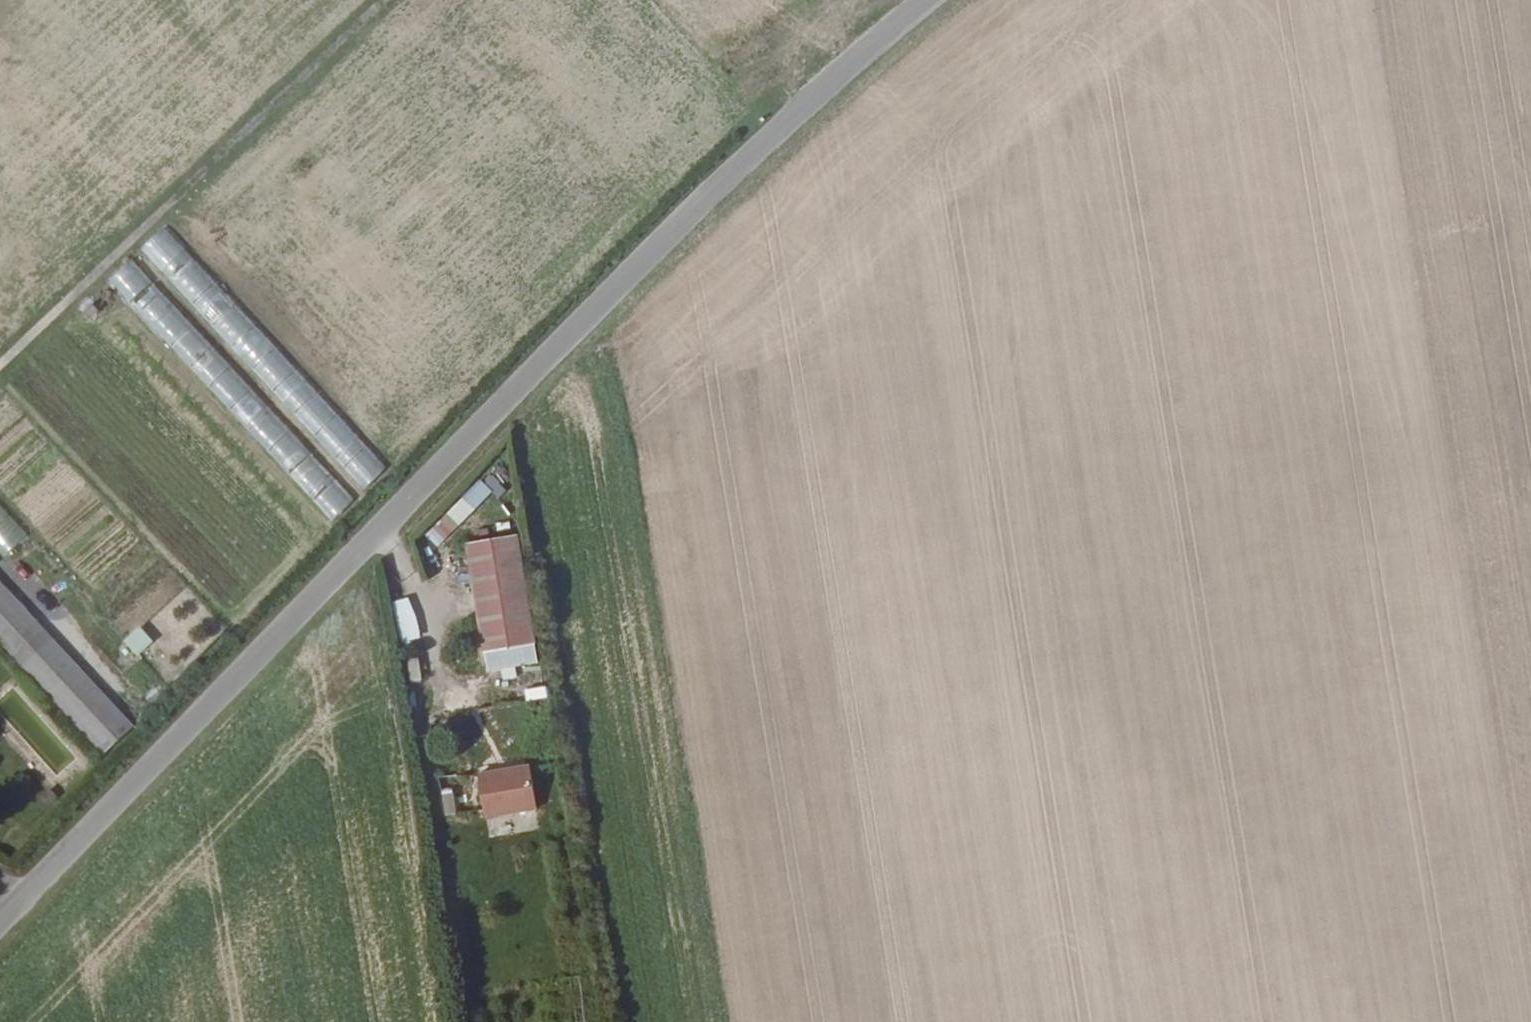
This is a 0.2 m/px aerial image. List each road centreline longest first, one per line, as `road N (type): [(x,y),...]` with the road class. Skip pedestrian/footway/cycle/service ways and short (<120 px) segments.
road 1 (unclassified): [(0,918),(730,174),(931,0)]

